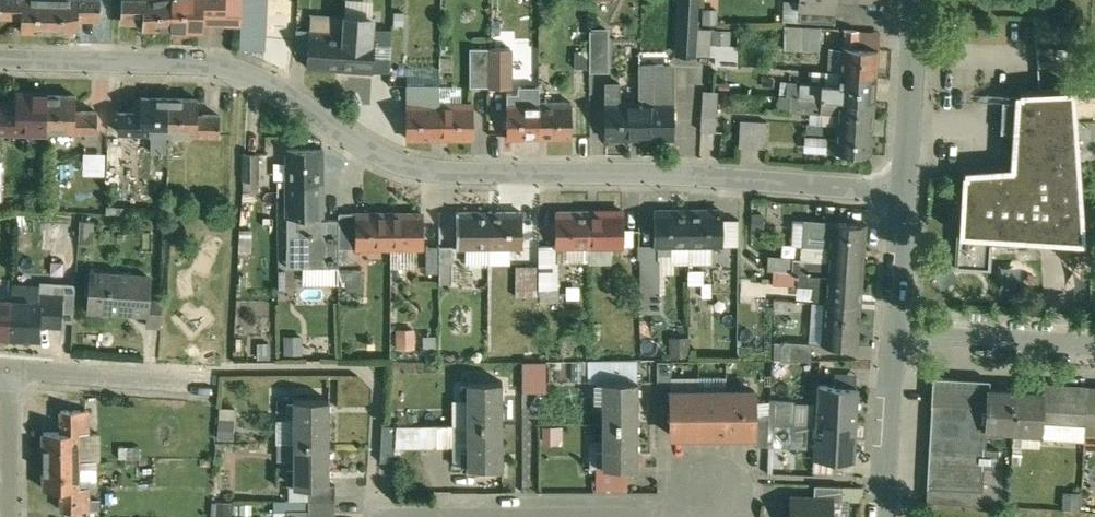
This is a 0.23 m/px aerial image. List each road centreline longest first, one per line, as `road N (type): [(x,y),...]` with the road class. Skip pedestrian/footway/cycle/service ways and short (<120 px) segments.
road 1 (residential): [(904,188),(447,172),(388,160),(240,71),(178,59),(0,56)]
road 2 (residential): [(1094,345),(895,334)]
road 3 (residential): [(6,370),(195,384)]
road 4 (residential): [(916,0),(904,188)]
road 5 (residential): [(895,334),(883,516)]
road 6 (residential): [(904,188),(895,334)]
road 7 (residential): [(6,370),(6,516)]

